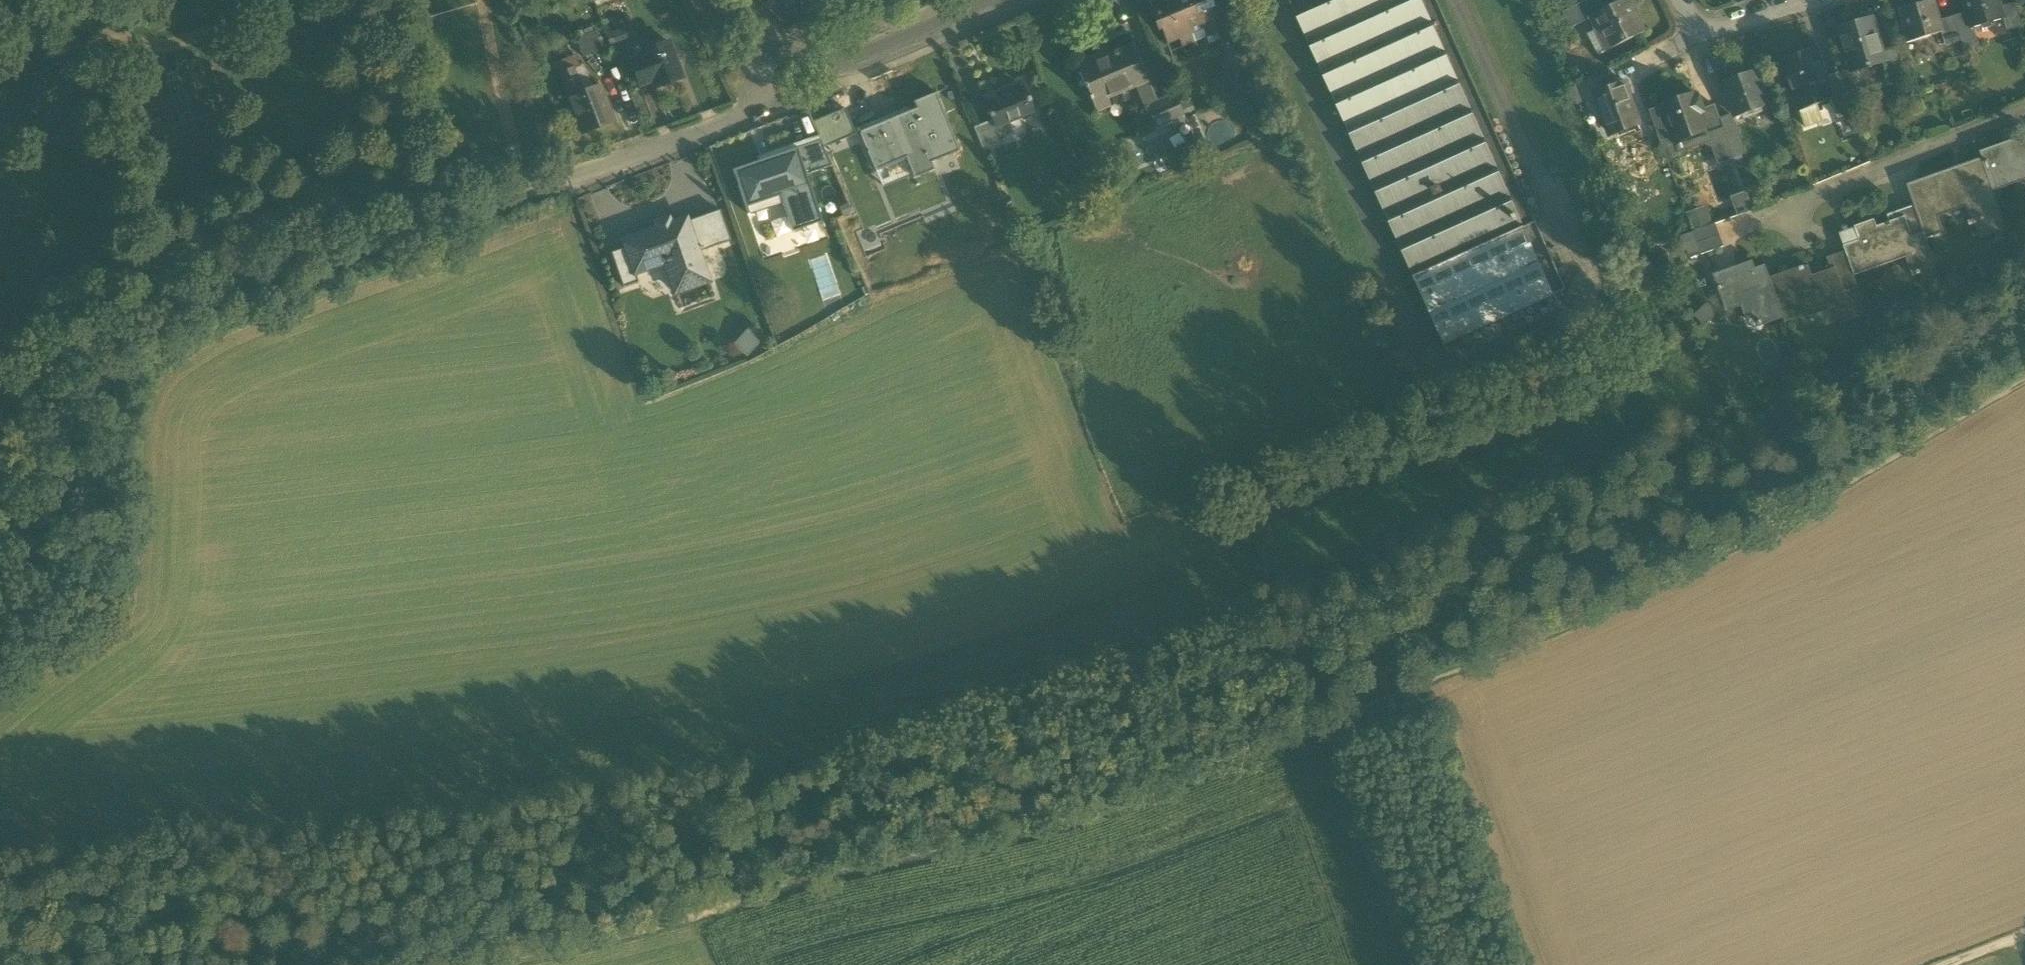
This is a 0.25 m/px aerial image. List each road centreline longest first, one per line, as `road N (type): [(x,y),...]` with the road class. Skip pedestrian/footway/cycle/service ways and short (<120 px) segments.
road 1 (residential): [(0,401),(113,333),(455,218)]
road 2 (residential): [(794,75),(779,109),(455,218)]
road 3 (residential): [(2024,109),(1789,207)]
road 4 (residential): [(990,0),(885,47),(794,75)]

